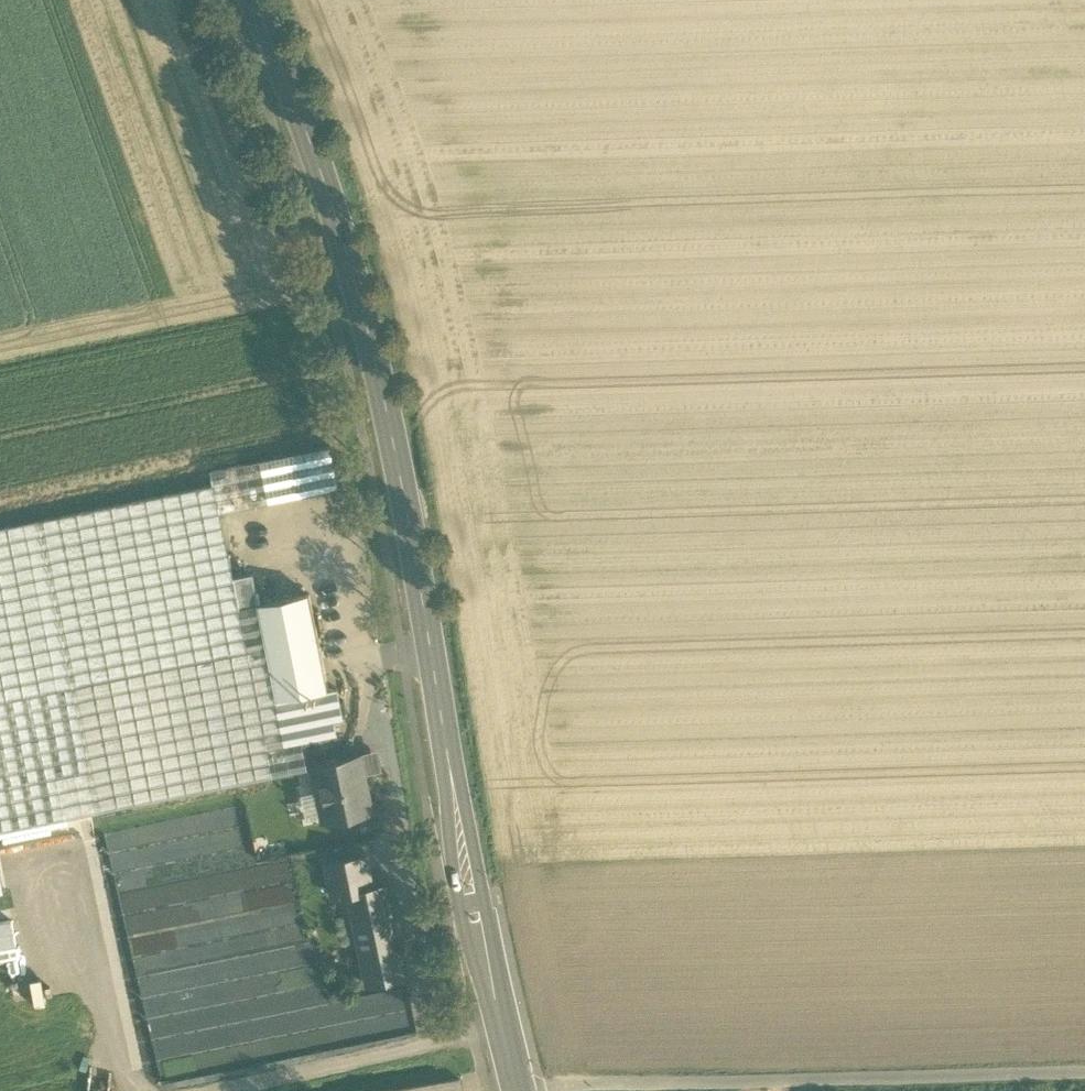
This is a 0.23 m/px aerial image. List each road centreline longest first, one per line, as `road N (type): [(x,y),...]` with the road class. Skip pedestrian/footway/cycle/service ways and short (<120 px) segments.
road 1 (tertiary): [(516,1090),(371,338),(301,114),(254,0)]
road 2 (track): [(514,1085),(1084,1070)]

